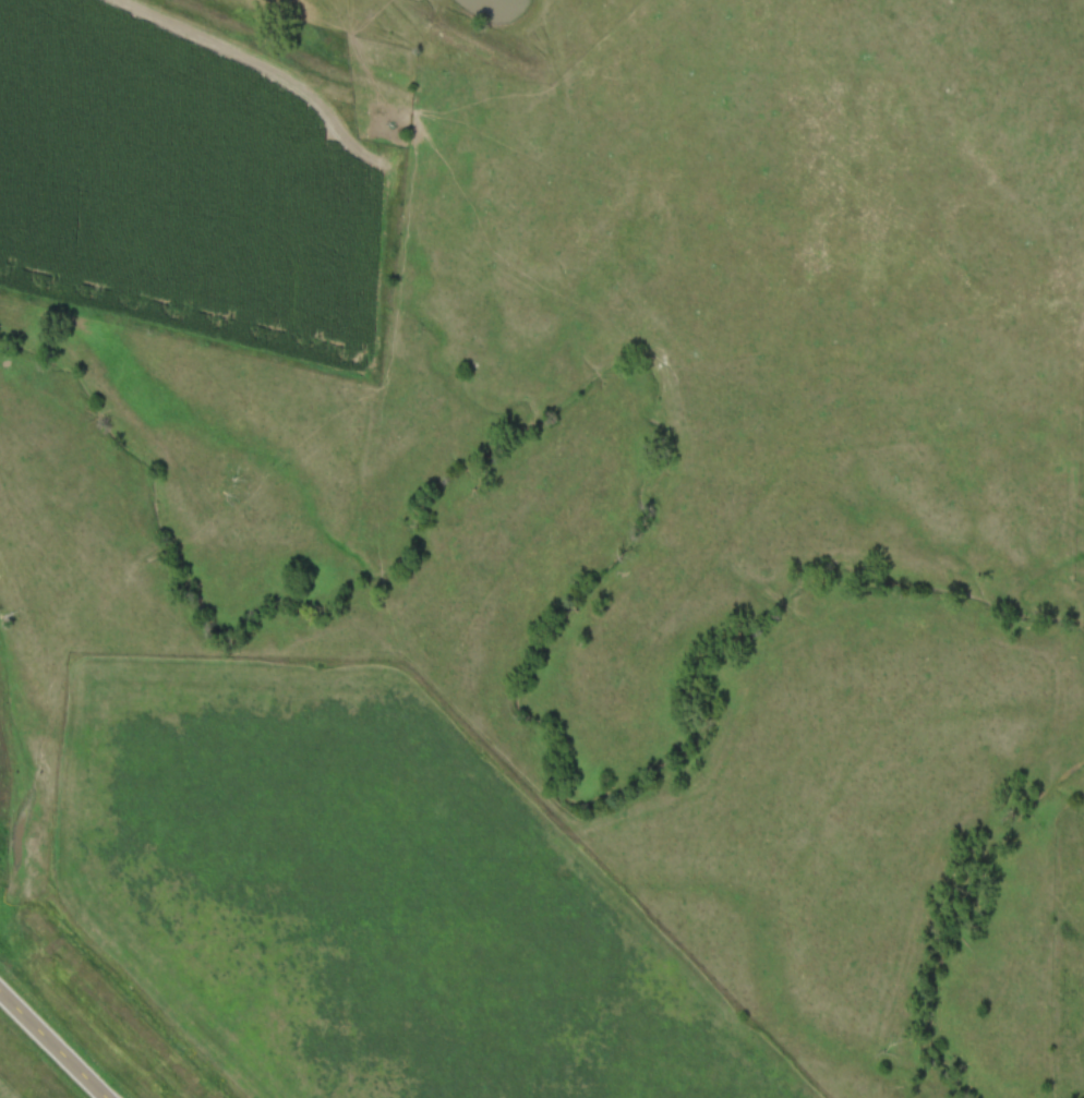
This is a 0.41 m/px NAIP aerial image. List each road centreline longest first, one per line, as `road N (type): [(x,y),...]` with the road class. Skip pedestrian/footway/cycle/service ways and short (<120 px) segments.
road 1 (secondary): [(107,1097),(0,991)]

